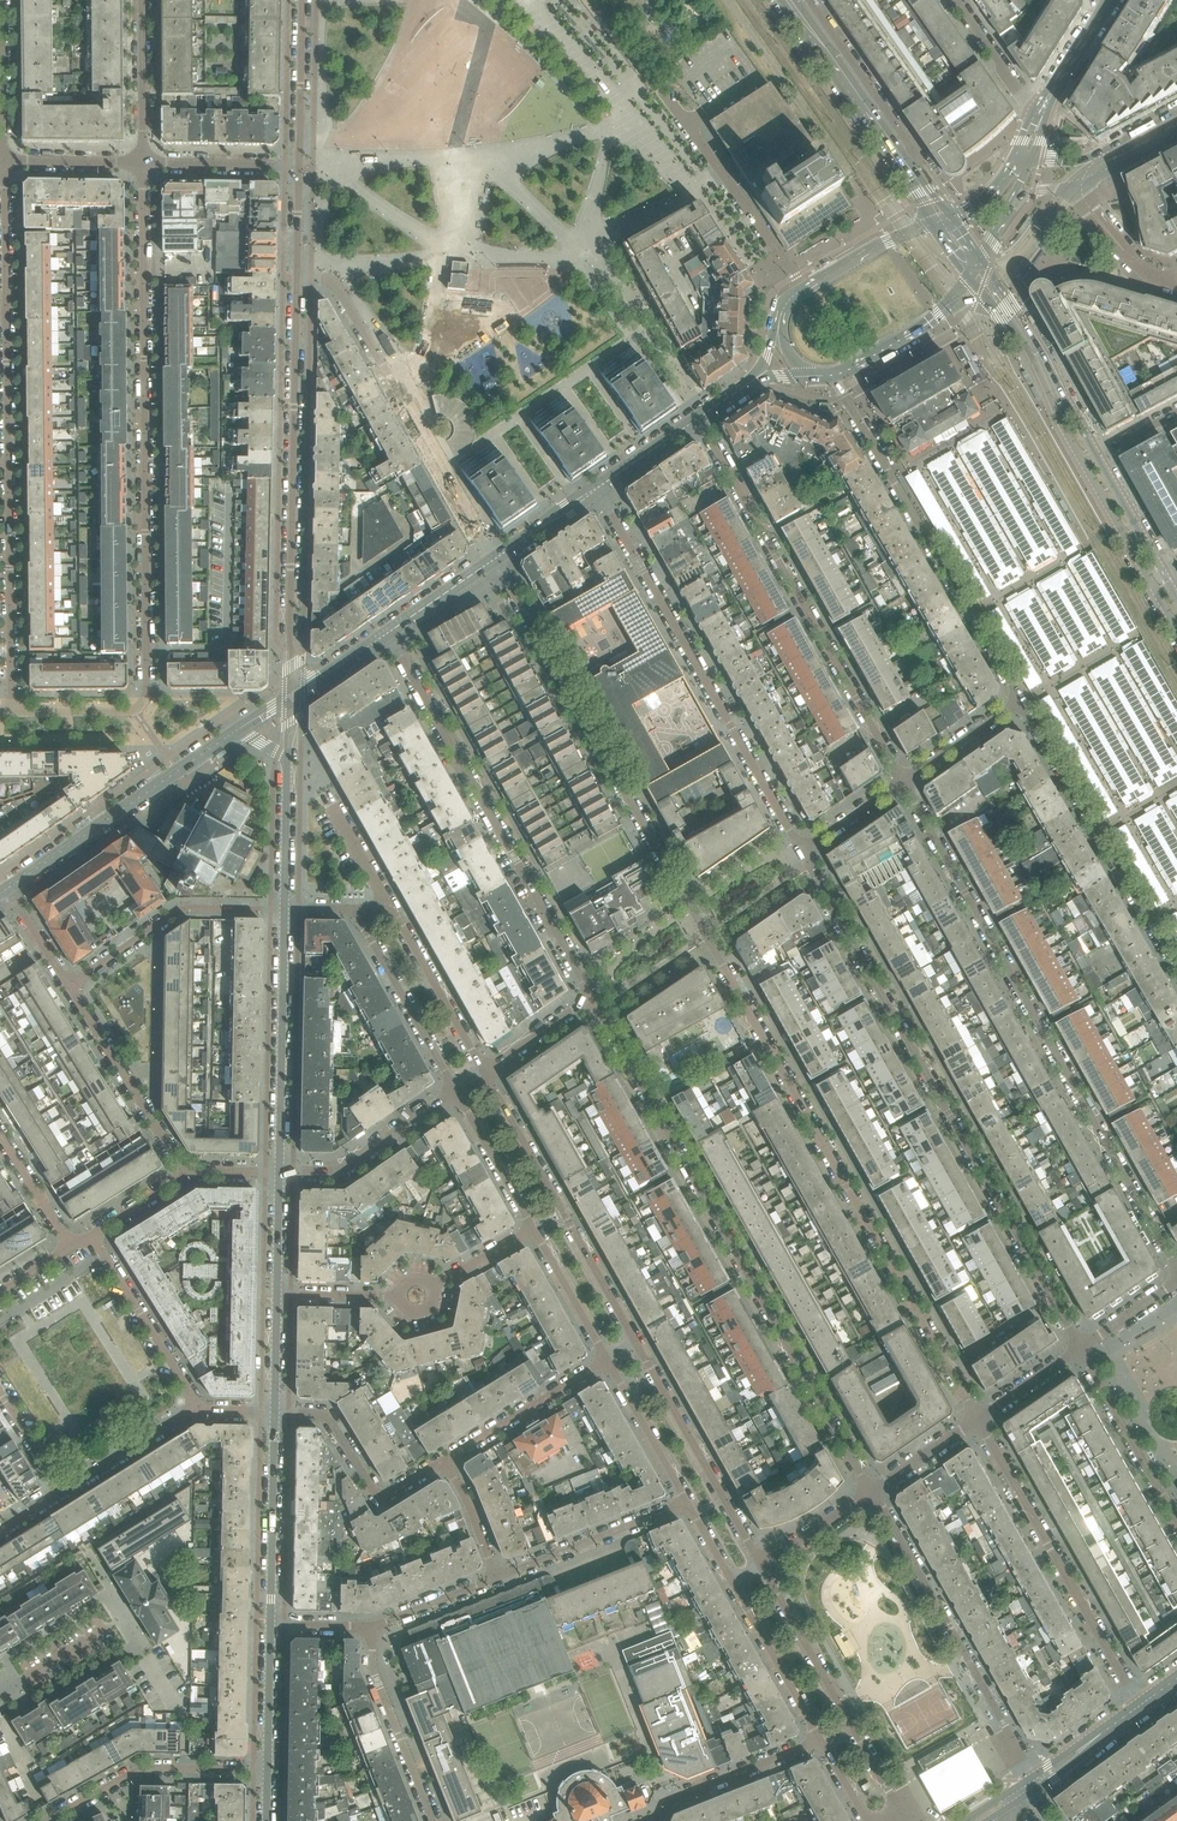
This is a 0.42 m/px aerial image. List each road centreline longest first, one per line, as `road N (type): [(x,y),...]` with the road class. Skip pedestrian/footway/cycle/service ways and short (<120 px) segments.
road 1 (residential): [(494,560),(977,1420)]
road 2 (residential): [(12,714),(125,712),(145,697),(143,165)]
road 3 (residential): [(1080,1349),(800,851)]
road 4 (residential): [(901,783),(1176,1278)]
road 5 (residential): [(871,1491),(591,999)]
road 6 (residential): [(901,783),(697,418)]
road 7 (residential): [(596,488),(800,851)]
road 8 (residential): [(298,279),(293,695)]
road 9 (residential): [(390,637),(591,999)]
road 10 (residential): [(5,321),(12,714)]
road 11 (residential): [(830,375),(1021,702)]
road 12 (residential): [(494,560),(332,284),(298,279)]
road 13 (tertiary): [(971,278),(1029,352),(1149,582)]
road 14 (residential): [(1037,1782),(871,1491)]
road 15 (residential): [(1139,1706),(977,1420)]
road 16 (residential): [(636,1344),(483,1073)]
road 17 (residential): [(1021,702),(1176,970)]
road 18 (residential): [(907,1820),(761,1564)]
road 19 (residential): [(7,889),(237,730)]
road 20 (residential): [(284,911),(277,1176)]
road 21 (residential): [(761,1564),(636,1344)]
road 22 (residential): [(284,911),(181,910),(68,987)]
road 23 (residential): [(802,294),(669,95)]
road 24 (residential): [(446,1459),(378,1501),(327,1413),(273,1412)]
road 25 (residential): [(267,1771),(142,1768),(45,1820)]
road 26 (tertiary): [(1096,453),(979,262)]
road 27 (residential): [(186,1174),(68,987)]
road 28 (residential): [(273,1412),(269,1624)]
road 29 (residential): [(370,1627),(368,1663),(430,1820)]
road 30 (residential): [(355,913),(455,1091)]
road 31 (residential): [(197,1409),(92,1235)]
road 32 (residential): [(277,1176),(342,1170),(455,1091)]
road 33 (residential): [(1080,1349),(1176,1526)]
road 34 (residential): [(483,1073),(384,898)]
road 35 (residential): [(502,1581),(687,1504)]
road 36 (residential): [(911,163),(913,151),(808,0)]
road 37 (residential): [(607,1361),(446,1459)]
road 38 (residential): [(652,1820),(672,1799),(820,1741)]
road 39 (residential): [(731,1584),(820,1741)]
road 40 (residential): [(830,375),(939,317),(971,278)]
road 41 (residential): [(305,0),(300,165)]
road 42 (residential): [(143,165),(143,0)]
road 43 (residential): [(607,1361),(687,1504)]
road 44 (residential): [(58,1493),(197,1409)]
road 45 (residential): [(3,160),(5,321)]
road 46 (residential): [(1,0),(3,160)]
road 47 (residential): [(455,1091),(533,1229)]
road 48 (residential): [(143,165),(300,165)]
road 49 (residential): [(288,758),(284,911)]
road 50 (residential): [(935,223),(887,240),(802,294)]
road 51 (residential): [(533,1229),(607,1361)]
road 52 (tertiary): [(878,123),(790,0)]
road 53 (residential): [(269,1624),(267,1771)]
road 54 (residential): [(1037,121),(954,0)]
road 55 (residential): [(901,783),(1021,702)]
road 56 (residential): [(3,160),(143,165)]
road 57 (residential): [(370,1627),(502,1581)]
road 58 (residential): [(1037,121),(1110,3)]
road 59 (tertiary): [(1163,574),(1096,453)]
road 60 (residential): [(1152,285),(1097,219),(1089,198),(1095,169)]
road 61 (residential): [(446,1459),(502,1581)]
road 62 (residential): [(761,1564),(871,1491)]
road 63 (residential): [(0,1136),(71,1247)]
road 64 (residential): [(591,999),(483,1073)]
road 65 (residential): [(390,637),(494,560)]
road 66 (residential): [(871,1491),(977,1420)]
road 67 (tertiary): [(1037,1782),(1139,1706)]
road 68 (residential): [(977,1420),(1080,1349)]
road 69 (residential): [(494,560),(596,488)]
road 70 (residential): [(596,488),(697,418)]
road 71 (residential): [(276,1294),(398,1296)]
road 72 (residential): [(800,851),(901,783)]

